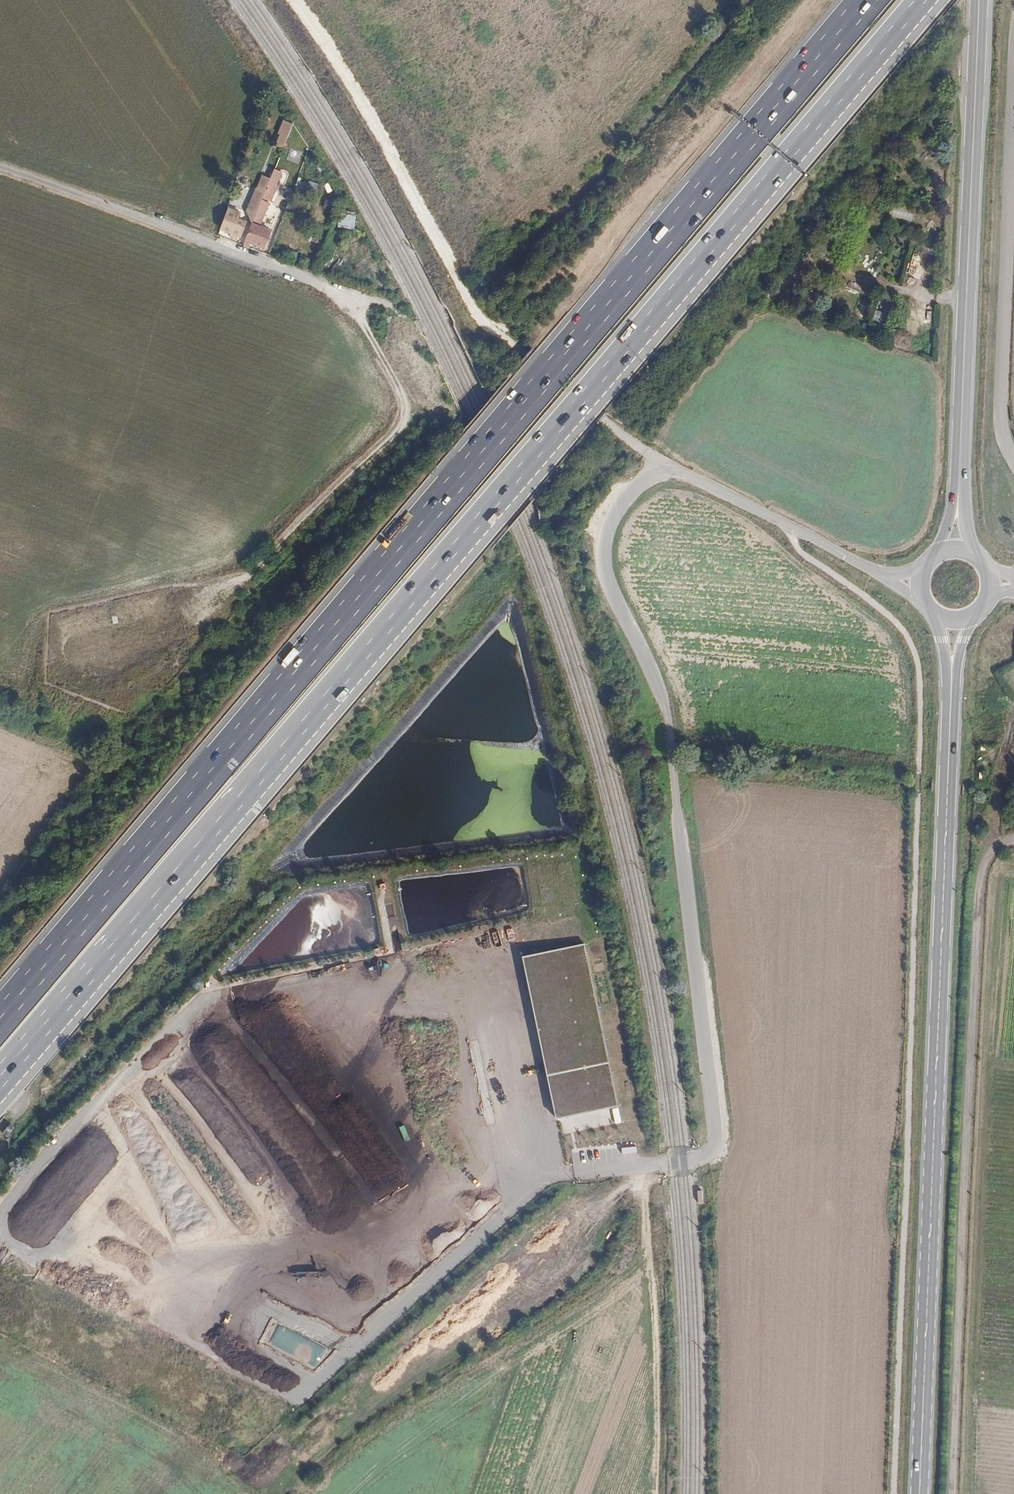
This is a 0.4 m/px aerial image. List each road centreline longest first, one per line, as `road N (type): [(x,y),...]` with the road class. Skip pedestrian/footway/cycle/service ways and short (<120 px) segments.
road 1 (motorway): [(0,1084),(927,0)]
road 2 (motorway): [(866,0),(0,1019)]
road 3 (secondary): [(952,672),(919,1493)]
road 4 (track): [(967,1493),(997,879),(1013,871)]
road 5 (track): [(643,1164),(643,1264),(359,1452),(316,1493)]
road 6 (secondary): [(977,0),(959,493)]
road 7 (track): [(290,0),(344,78),(479,320),(520,353)]
road 8 (unclassified): [(393,303),(0,165)]
road 9 (track): [(469,302),(620,149),(746,0)]
road 10 (track): [(235,586),(405,419),(392,370),(347,290)]

